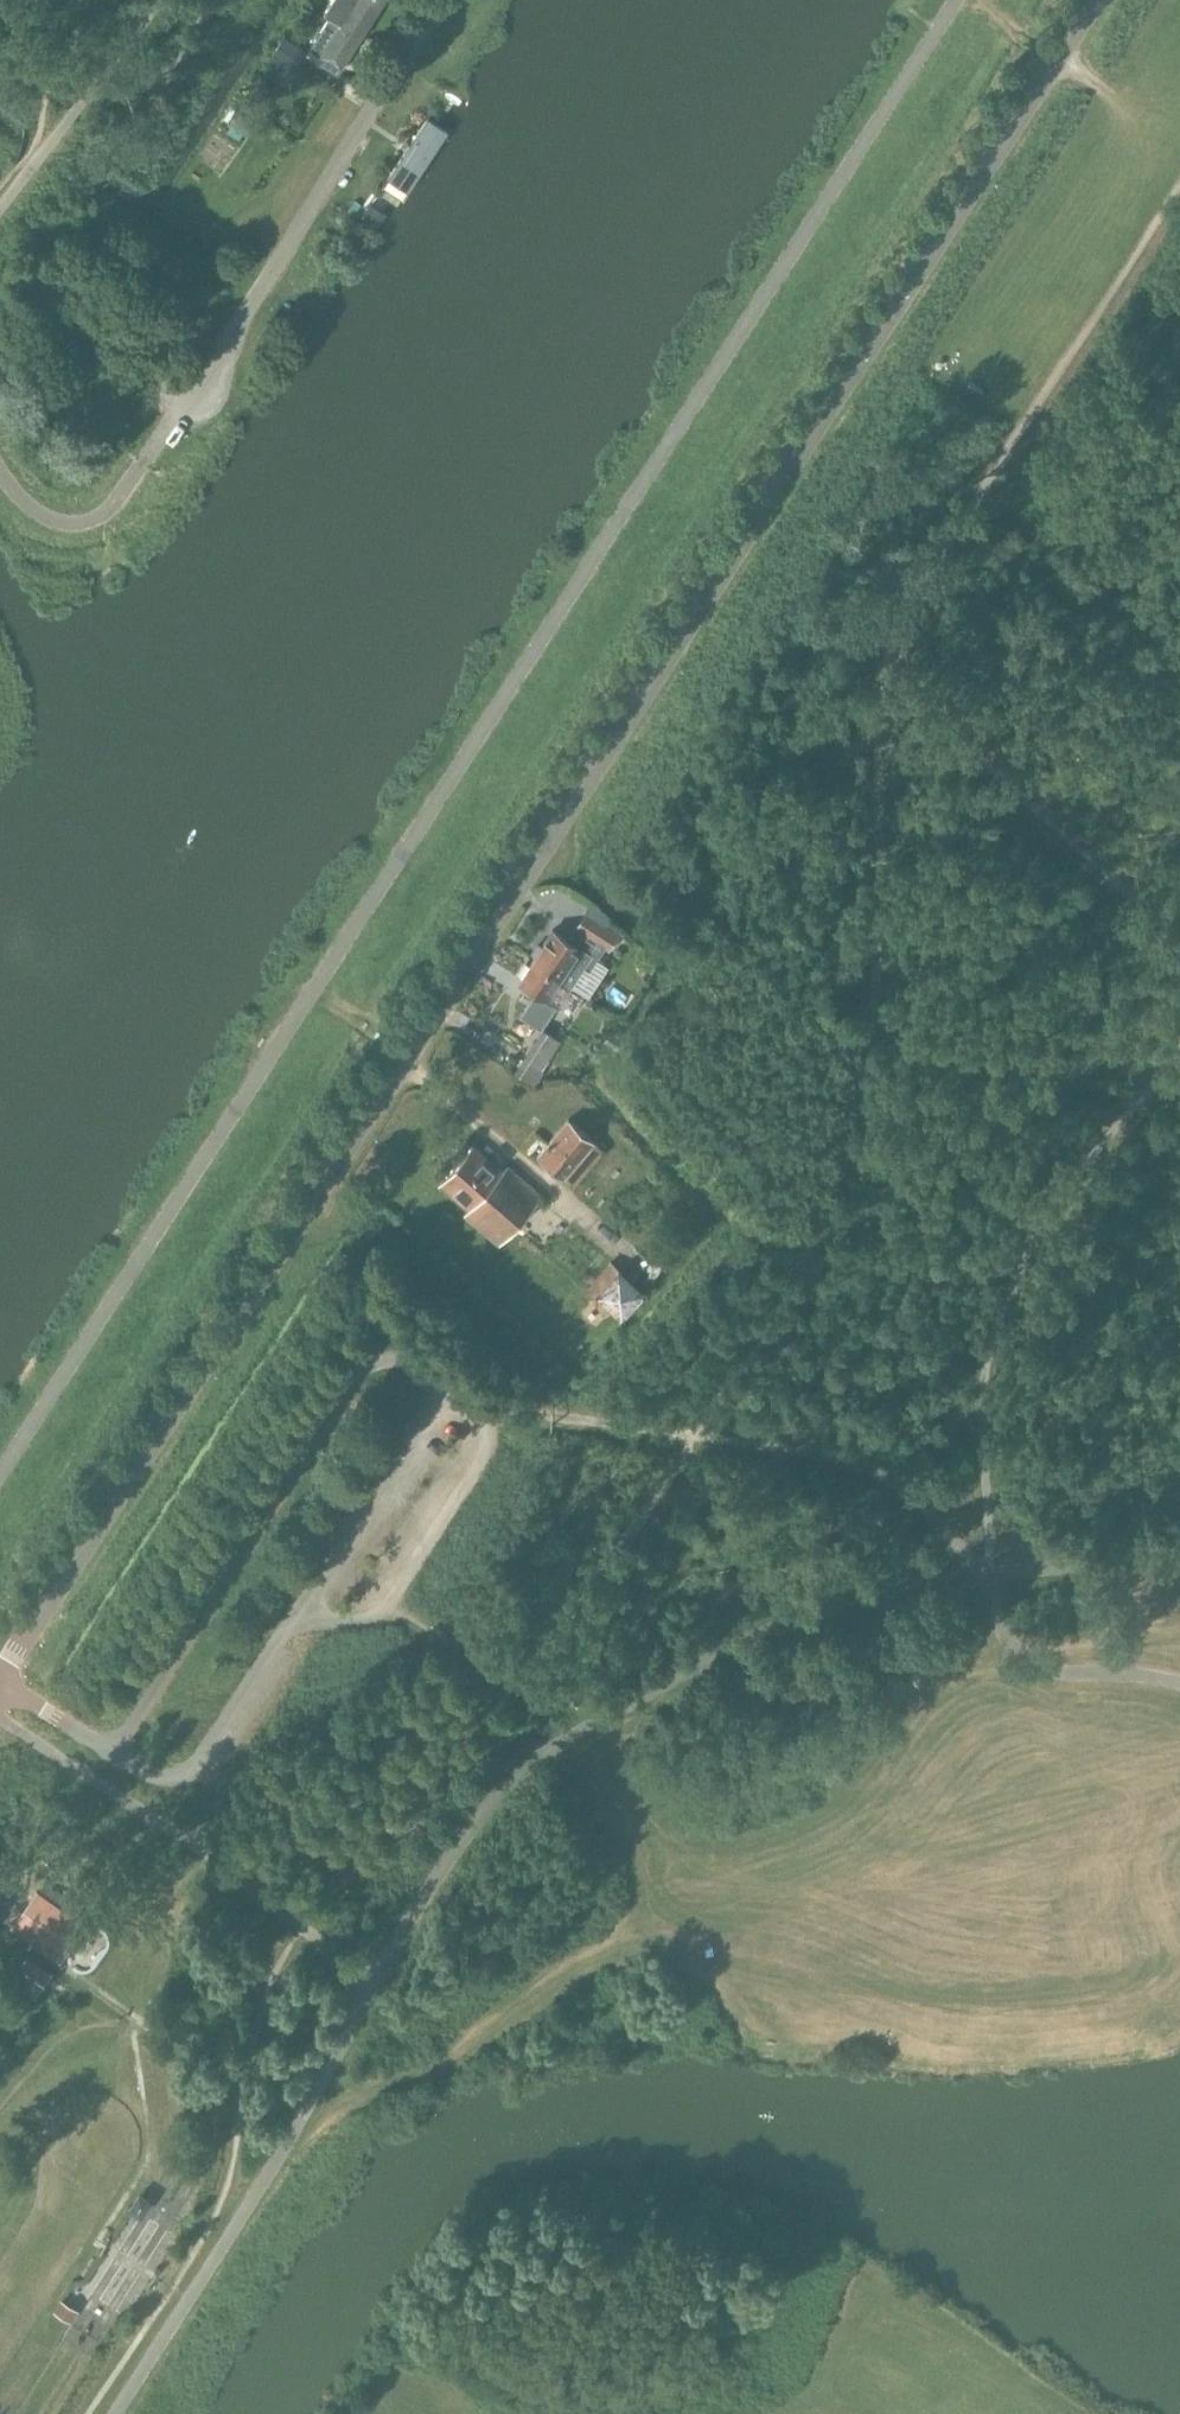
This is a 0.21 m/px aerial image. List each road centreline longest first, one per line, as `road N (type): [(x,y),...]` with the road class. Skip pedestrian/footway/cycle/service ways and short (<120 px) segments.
road 1 (tertiary): [(0,1675),(1092,0)]
road 2 (unclassified): [(199,392),(442,0)]
road 3 (track): [(629,1246),(313,991)]
road 4 (track): [(1127,105),(973,0)]

